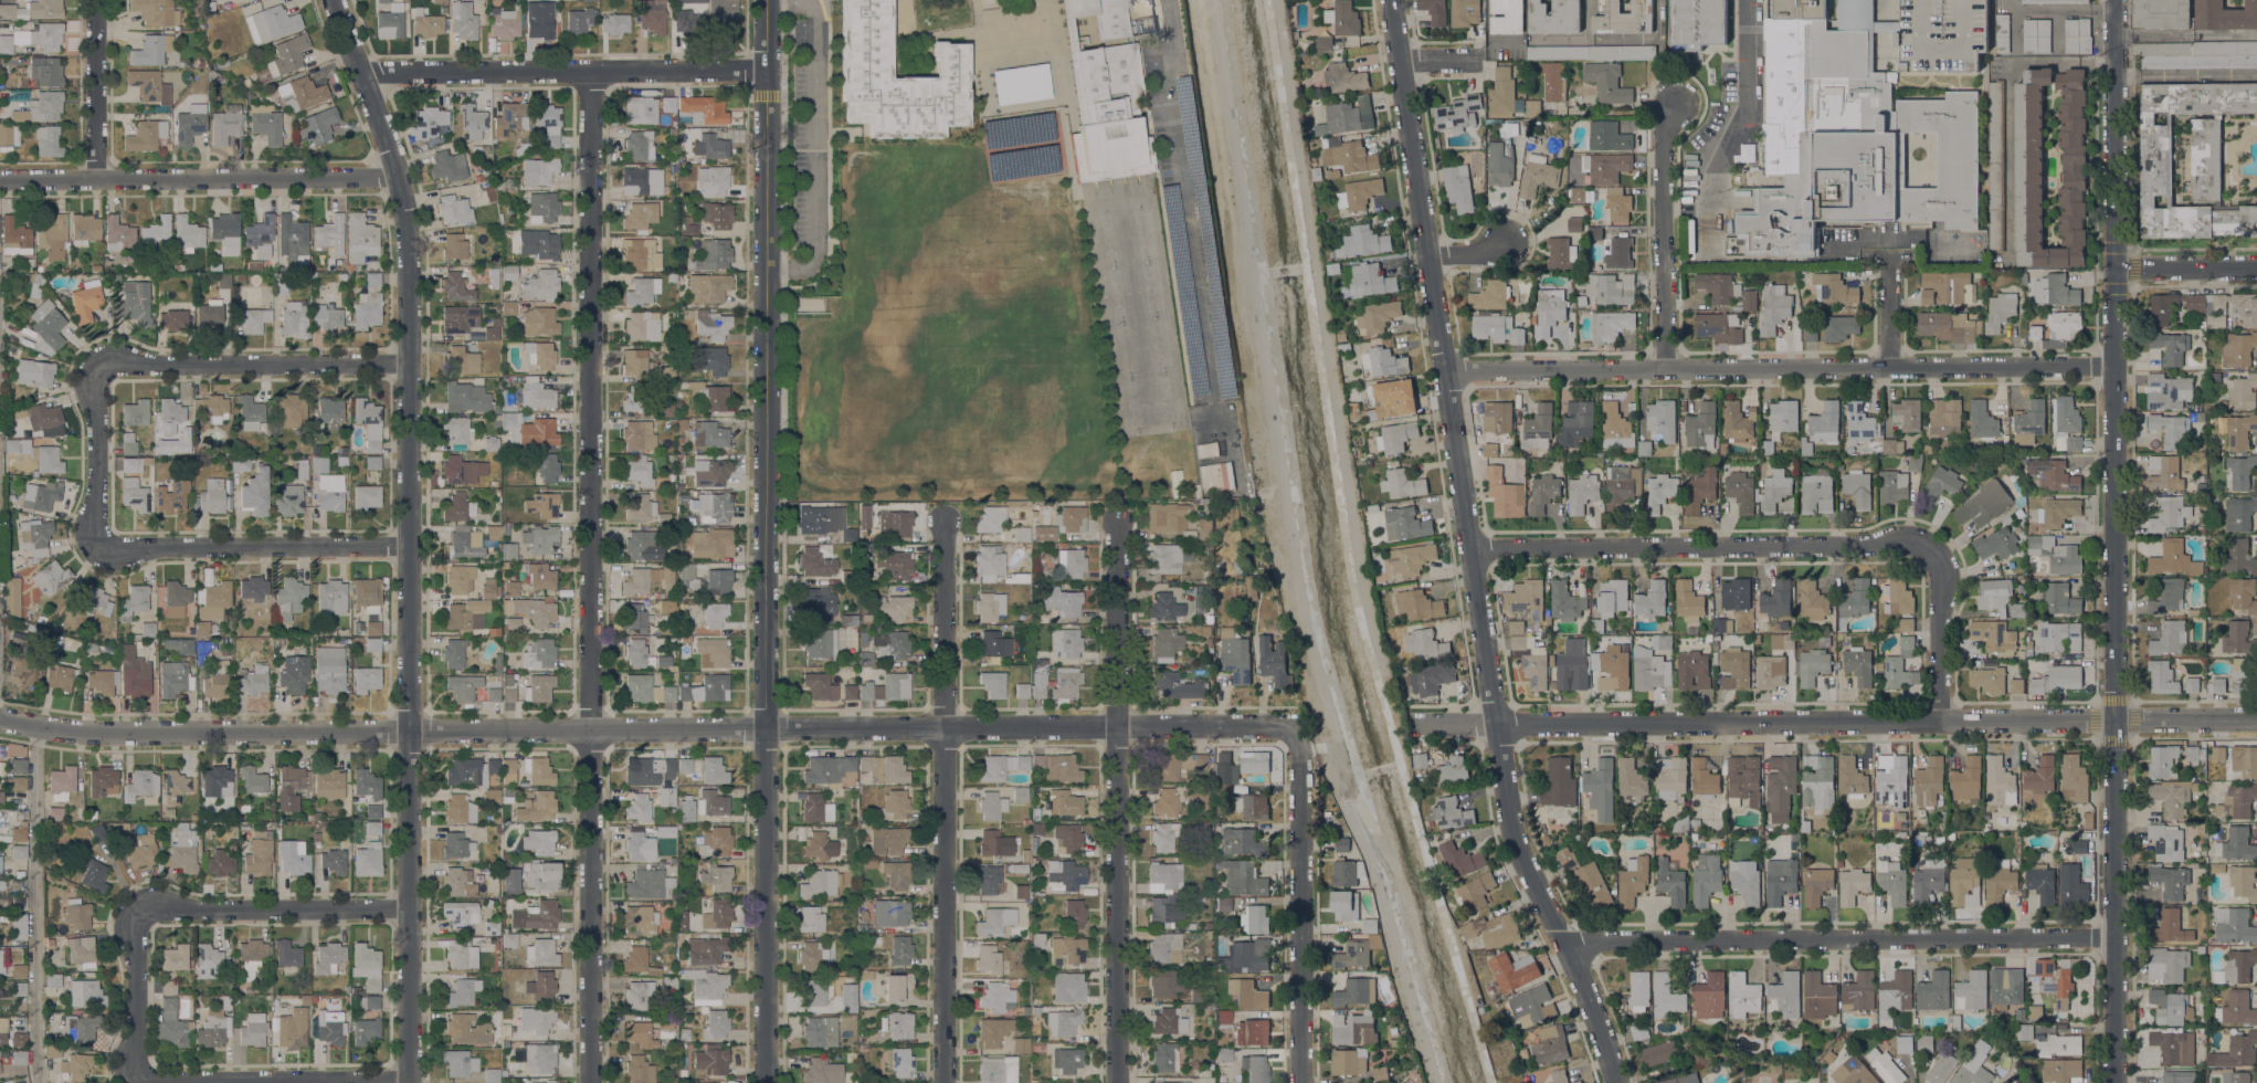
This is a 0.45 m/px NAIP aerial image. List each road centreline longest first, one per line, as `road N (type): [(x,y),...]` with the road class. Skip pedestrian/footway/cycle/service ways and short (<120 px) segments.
road 1 (residential): [(1393,0),(1515,814),(1620,1082)]
road 2 (residential): [(413,1082),(411,232),(390,136),(335,0)]
road 3 (residential): [(593,1082),(591,72)]
road 4 (residential): [(764,730),(115,737),(0,720)]
road 5 (tertiary): [(767,0),(764,730)]
road 6 (tertiary): [(2114,723),(2114,0)]
road 7 (residential): [(2114,723),(1413,726)]
road 8 (residential): [(2116,364),(1448,372)]
road 9 (residential): [(1120,1082),(1119,523)]
road 10 (residential): [(946,1082),(947,525)]
road 11 (residential): [(2114,936),(1565,939)]
road 12 (residential): [(1300,728),(764,730)]
road 13 (residential): [(411,547),(98,547),(97,368)]
road 14 (residential): [(1943,544),(1475,551)]
road 15 (residential): [(413,1082),(138,1082),(138,908)]
road 16 (residential): [(767,72),(362,73)]
road 17 (residential): [(399,177),(0,181)]
road 18 (residential): [(2114,1082),(2114,723)]
road 19 (residential): [(1301,1082),(1300,728)]
road 20 (residential): [(764,730),(766,1082)]
road 21 (residential): [(411,366),(97,368)]
road 22 (residential): [(410,908),(138,908)]
road 23 (residential): [(1664,369),(1663,135),(1677,104)]
road 24 (residential): [(95,181),(97,0)]
road 25 (residential): [(1942,723),(1943,544)]
road 26 (residential): [(2256,265),(2114,266)]
road 27 (tertiary): [(2256,723),(2114,723)]

